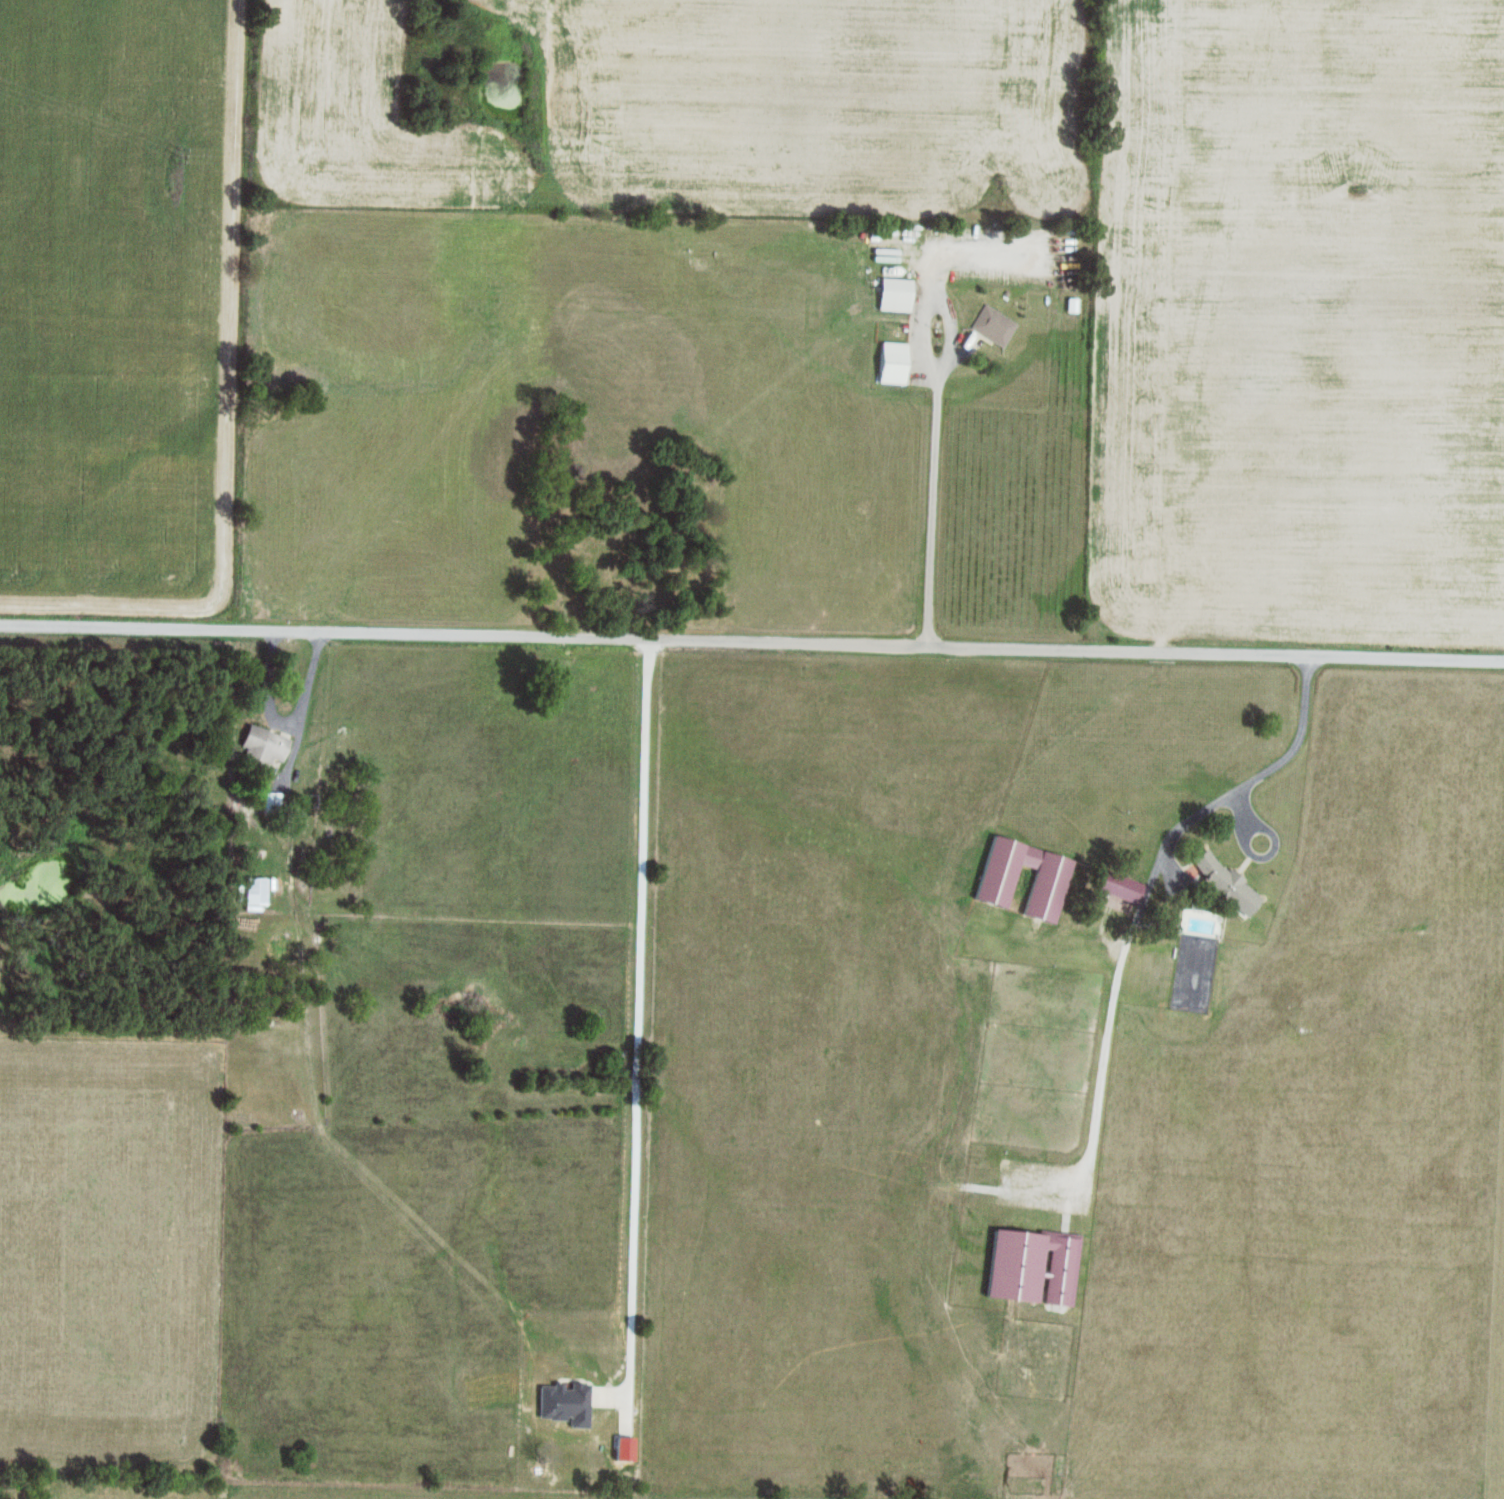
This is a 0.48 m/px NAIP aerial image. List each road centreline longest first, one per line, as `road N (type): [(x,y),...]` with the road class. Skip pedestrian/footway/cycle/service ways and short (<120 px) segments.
road 1 (residential): [(1503,662),(0,626)]

